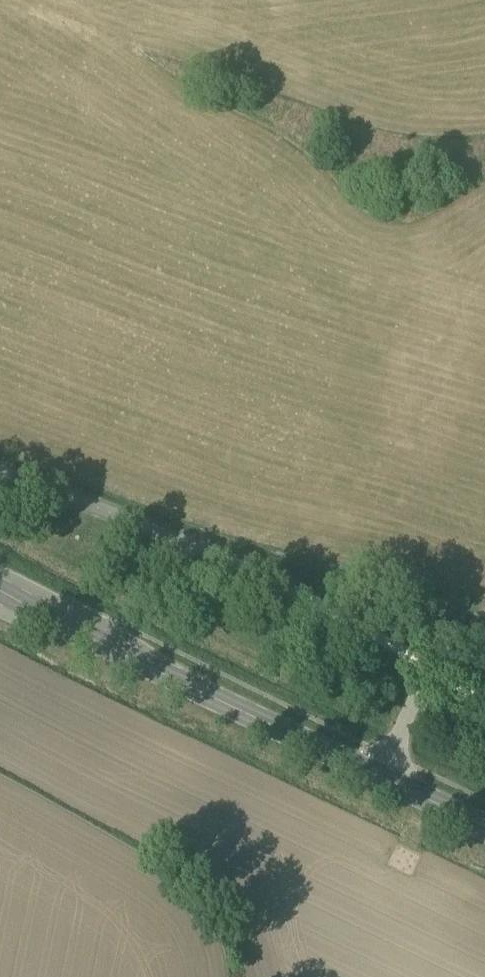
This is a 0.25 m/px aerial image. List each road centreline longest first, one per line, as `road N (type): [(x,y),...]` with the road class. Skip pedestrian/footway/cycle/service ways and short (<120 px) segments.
road 1 (secondary): [(379,779),(0,585)]
road 2 (unclassified): [(379,779),(438,658),(484,632)]

